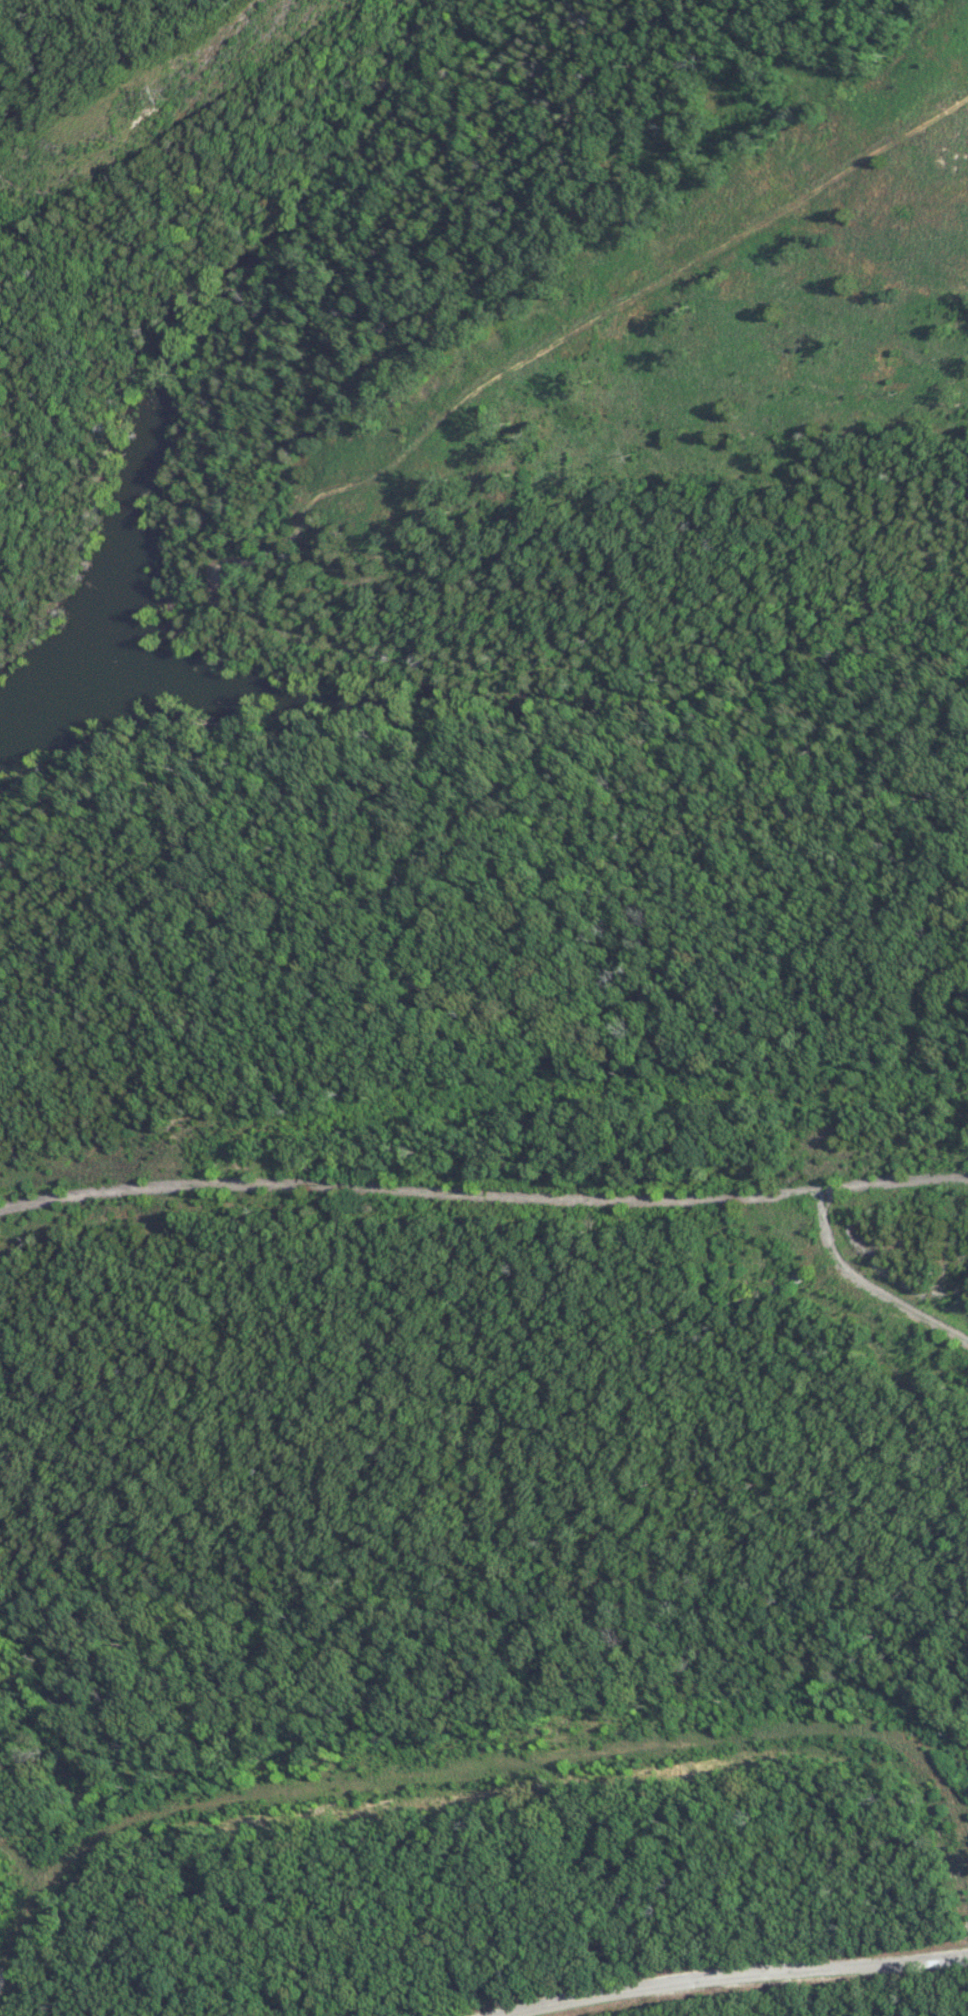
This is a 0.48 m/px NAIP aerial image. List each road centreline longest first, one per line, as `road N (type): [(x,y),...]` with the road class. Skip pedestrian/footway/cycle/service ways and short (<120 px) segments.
road 1 (residential): [(503,2015),(719,1977),(967,1955)]

